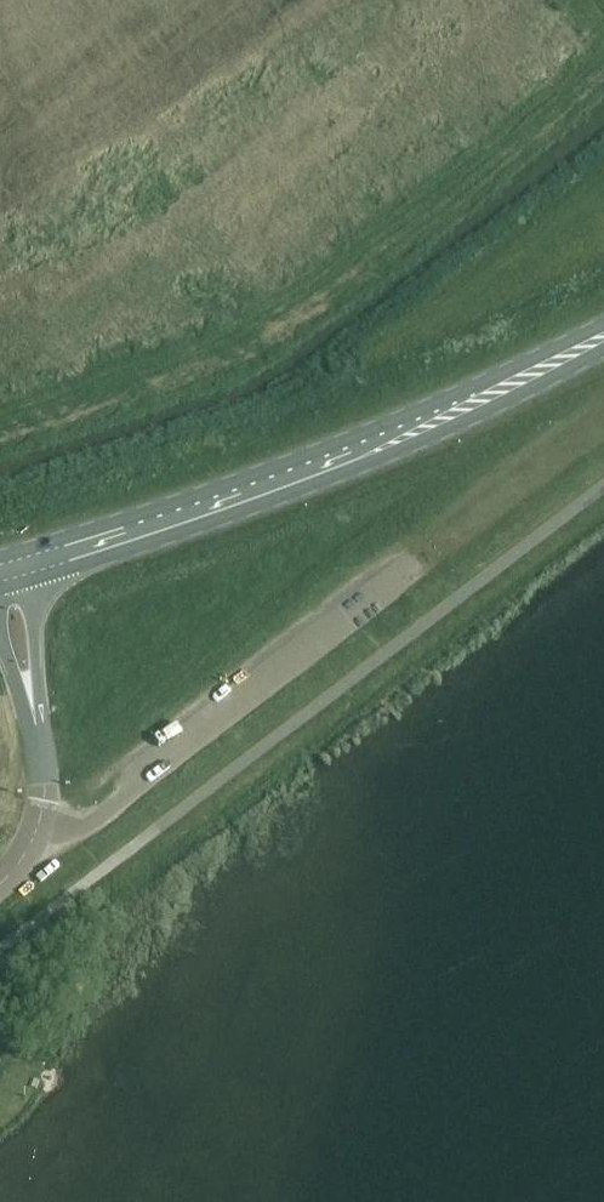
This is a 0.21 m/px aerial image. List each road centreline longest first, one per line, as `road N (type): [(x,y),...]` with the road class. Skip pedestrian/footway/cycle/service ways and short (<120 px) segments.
road 1 (primary): [(9,573),(368,457),(603,335)]
road 2 (unclassified): [(0,878),(39,833),(42,791),(9,573)]

